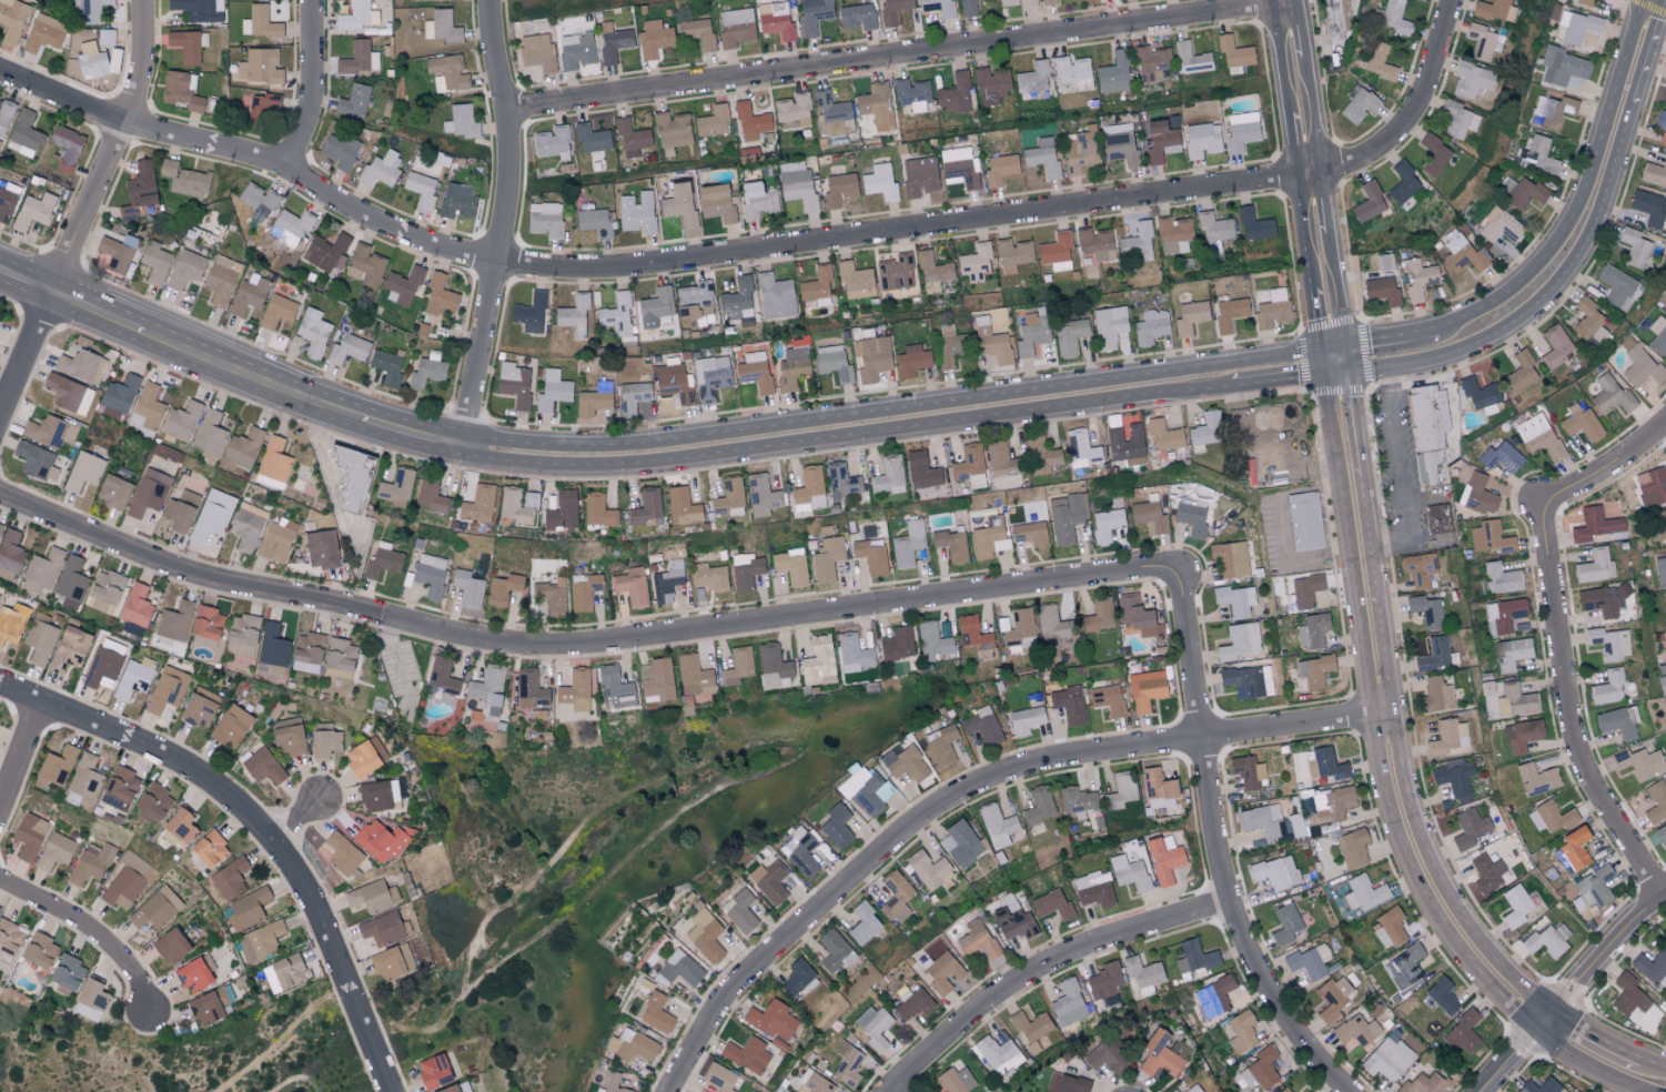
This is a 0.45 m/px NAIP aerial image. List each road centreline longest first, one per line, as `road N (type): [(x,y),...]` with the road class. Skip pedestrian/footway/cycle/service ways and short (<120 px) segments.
road 1 (residential): [(0,72),(104,117),(258,155),(418,240),(571,269),(630,267),(1353,160),(1404,128),(1427,84),(1453,0)]
road 2 (tertiary): [(0,260),(386,418),(465,443),(566,456),(665,454),(1334,358)]
road 3 (residential): [(0,485),(209,579),(514,640),(693,634),(1172,569)]
road 4 (residential): [(674,1091),(735,990),(915,830),(971,793),(1033,767),(1391,710)]
road 5 (residential): [(507,111),(1285,0)]
road 6 (tertiary): [(1558,1011),(1514,979),(1457,912),(1408,808),(1351,388),(1334,358)]
road 7 (residential): [(396,1091),(320,907),(279,847),(186,776),(0,689)]
road 8 (residential): [(1172,569),(1184,586),(1241,930),(1311,1050),(1351,1091)]
road 9 (residential): [(1665,423),(1543,506),(1579,758),(1663,898)]
road 10 (tertiary): [(1349,550),(1382,781),(1407,867),(1444,933),(1539,1033)]
road 11 (tertiary): [(1334,358),(1437,342),(1494,321),(1534,294),(1576,245),(1592,210),(1657,1)]
road 12 (residential): [(465,443),(514,178),(489,0)]
road 13 (residential): [(894,1091),(981,1009),(1033,972),(1233,898)]
road 14 (tertiary): [(1334,358),(1285,0)]
road 15 (residential): [(55,283),(140,89),(143,0)]
road 16 (residential): [(0,884),(94,939),(135,975),(149,1012)]
road 17 (tertiary): [(1334,358),(1327,392),(1349,550)]
road 18 (residential): [(285,168),(315,92),(315,0)]
road 19 (residential): [(55,283),(0,441)]
road 20 (residential): [(1558,1011),(1665,896)]
road 21 (tertiary): [(1539,1033),(1650,1091)]
road 22 (tertiary): [(1665,1064),(1558,1011)]

